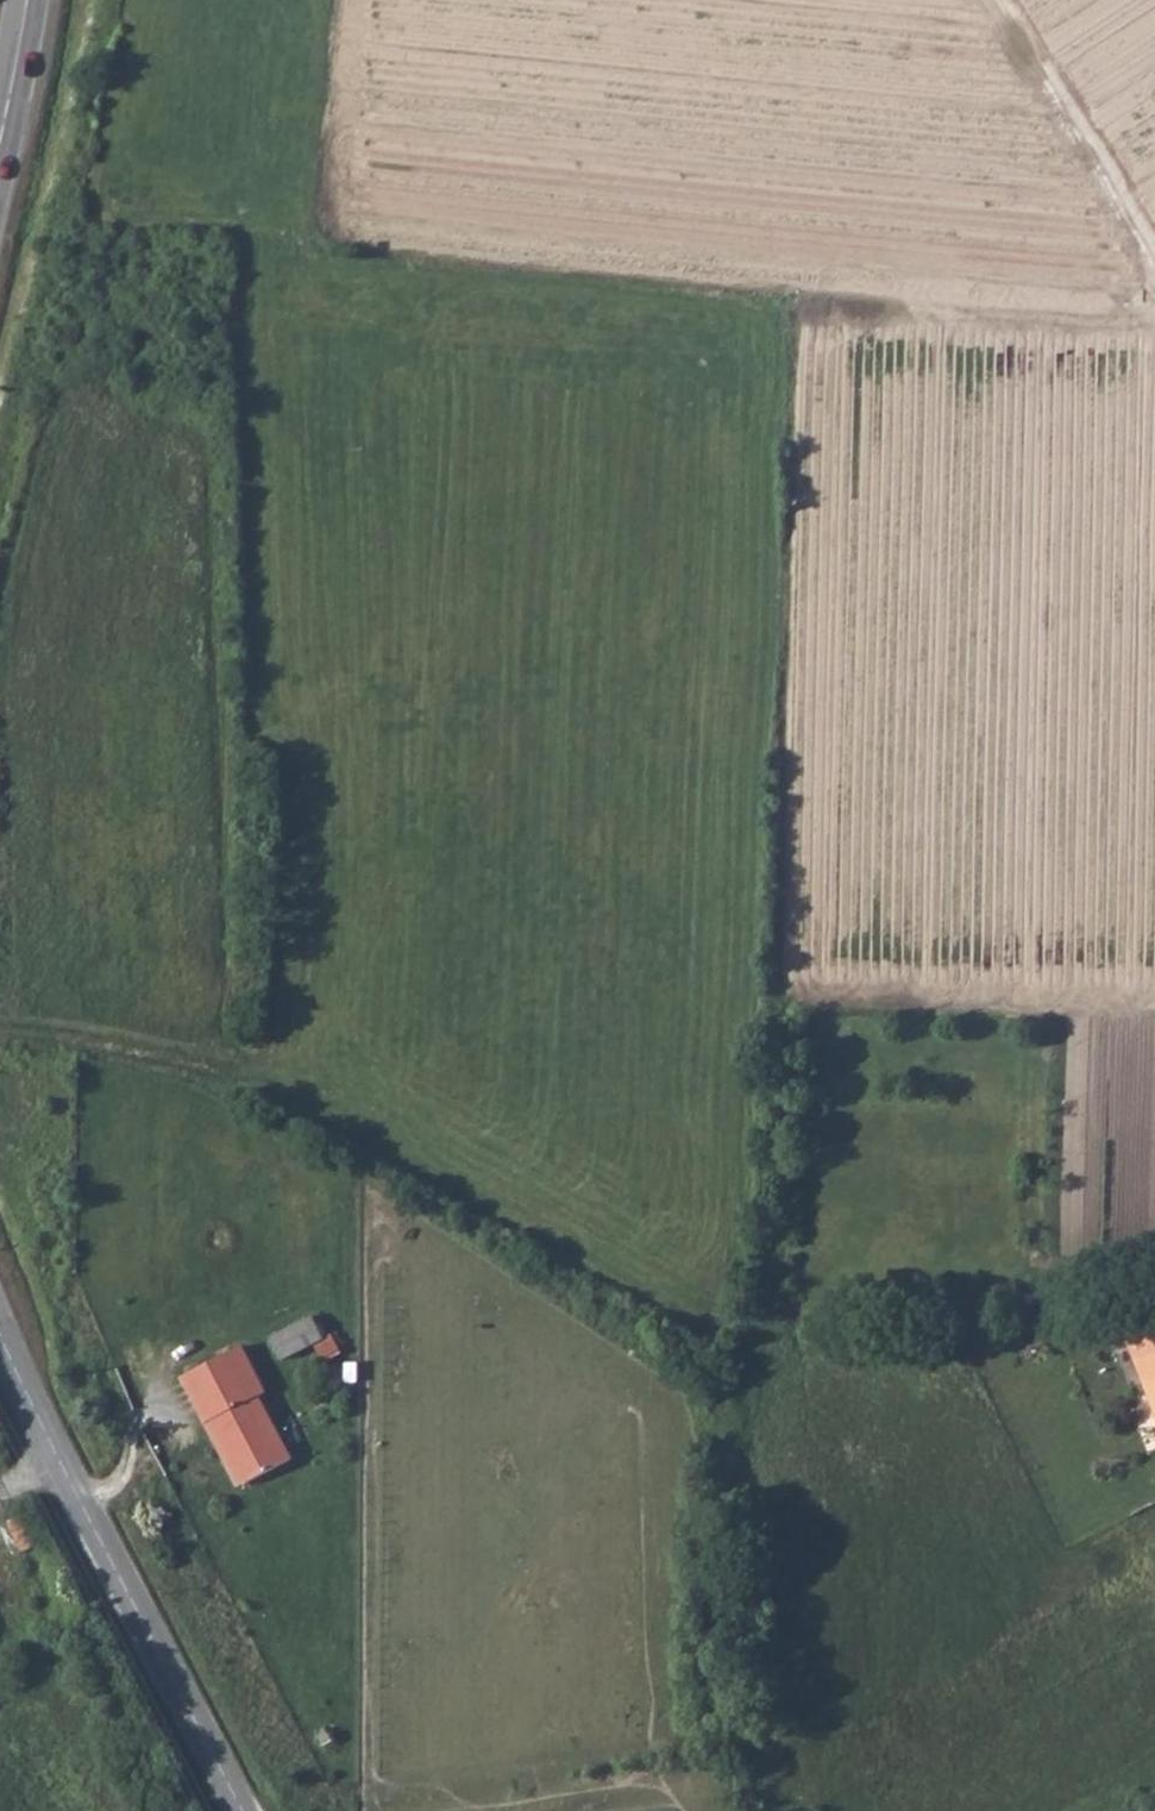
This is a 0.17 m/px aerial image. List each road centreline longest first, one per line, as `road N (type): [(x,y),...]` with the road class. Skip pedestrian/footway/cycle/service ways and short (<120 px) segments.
road 1 (tertiary): [(241,1810),(0,1339)]
road 2 (track): [(254,1079),(0,1035)]
road 3 (tertiary): [(0,129),(25,0)]

